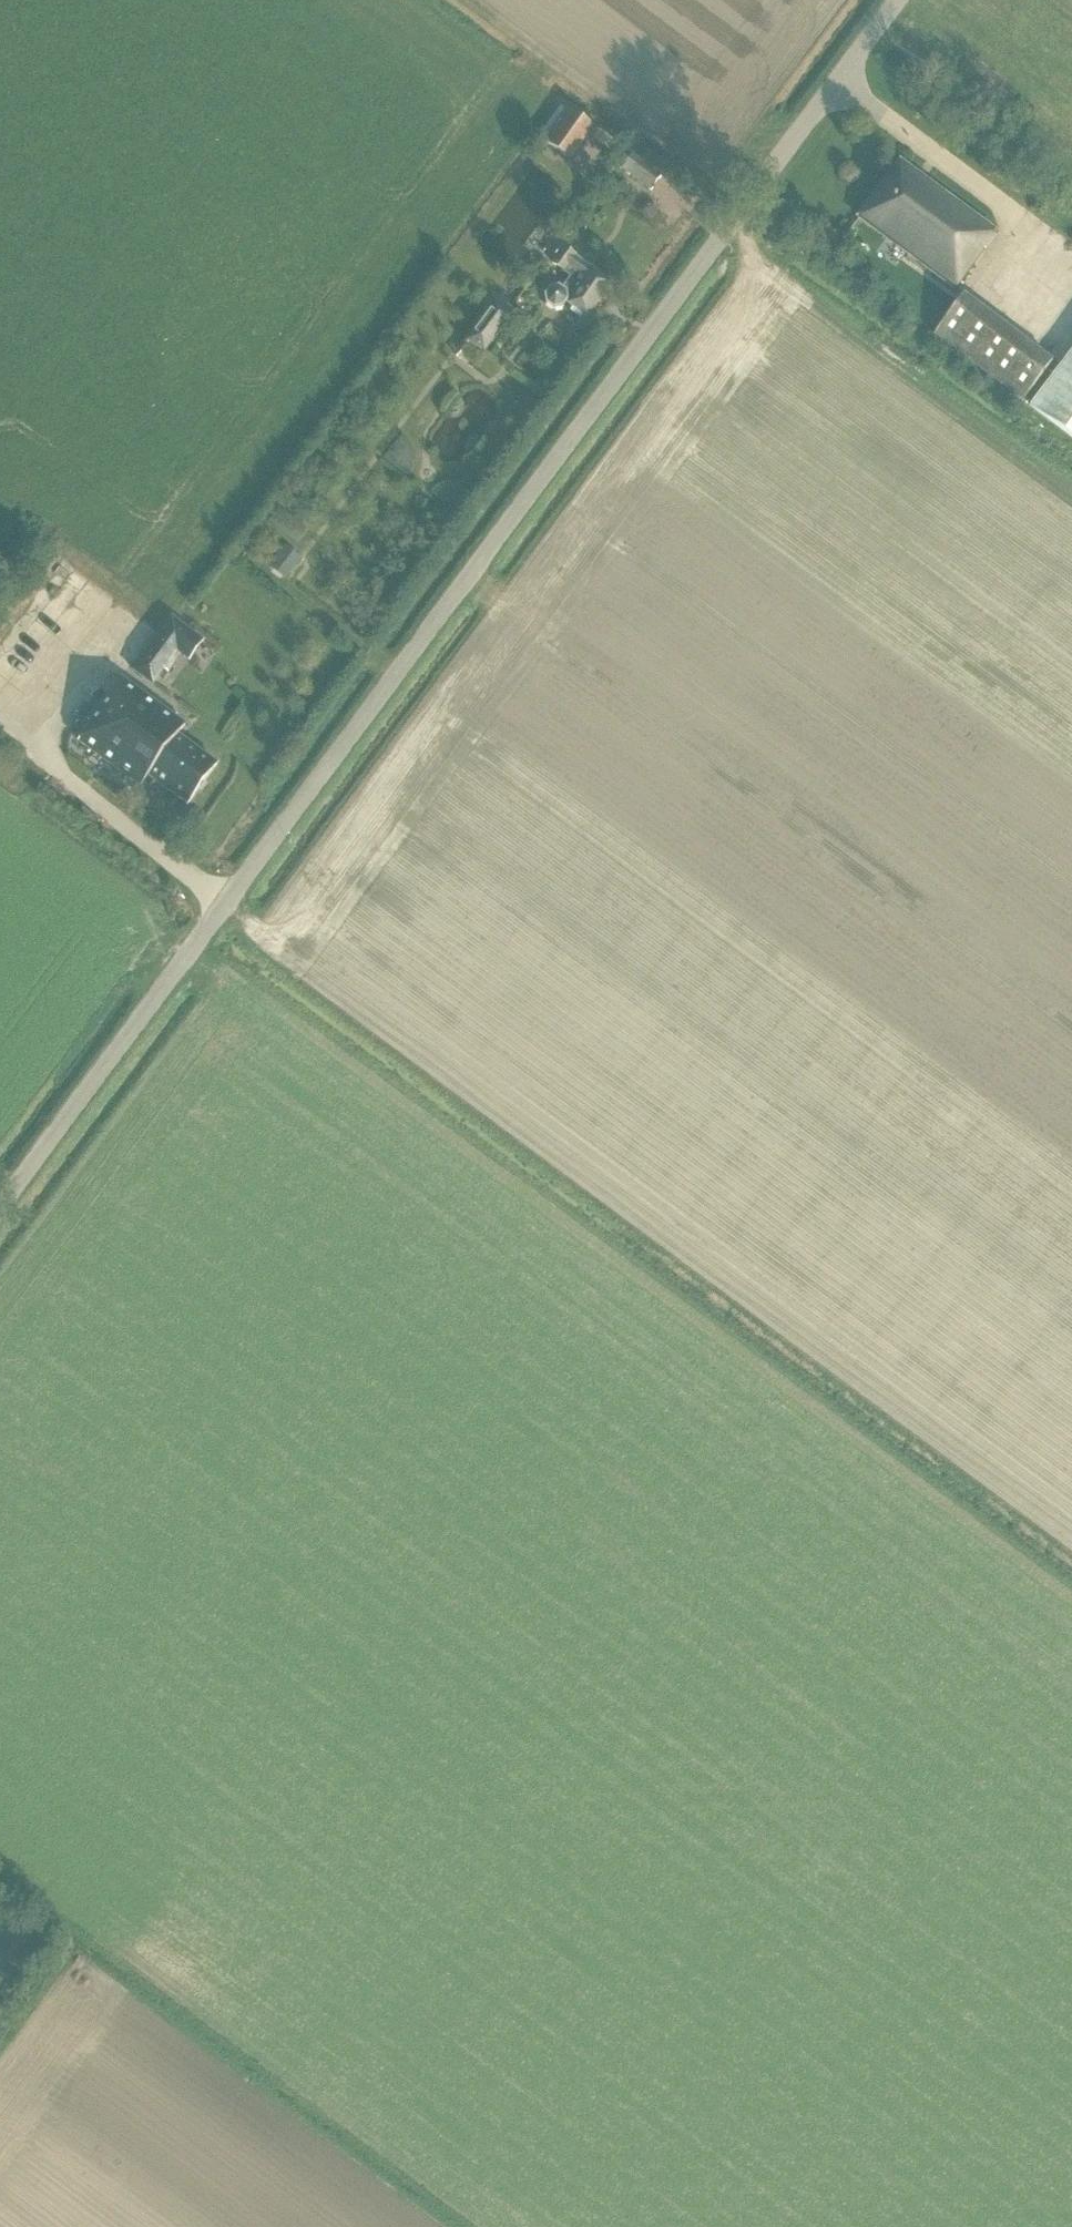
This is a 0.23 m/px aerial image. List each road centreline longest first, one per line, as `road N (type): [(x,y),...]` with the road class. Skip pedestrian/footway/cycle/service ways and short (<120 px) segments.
road 1 (unclassified): [(0,1210),(900,0)]

